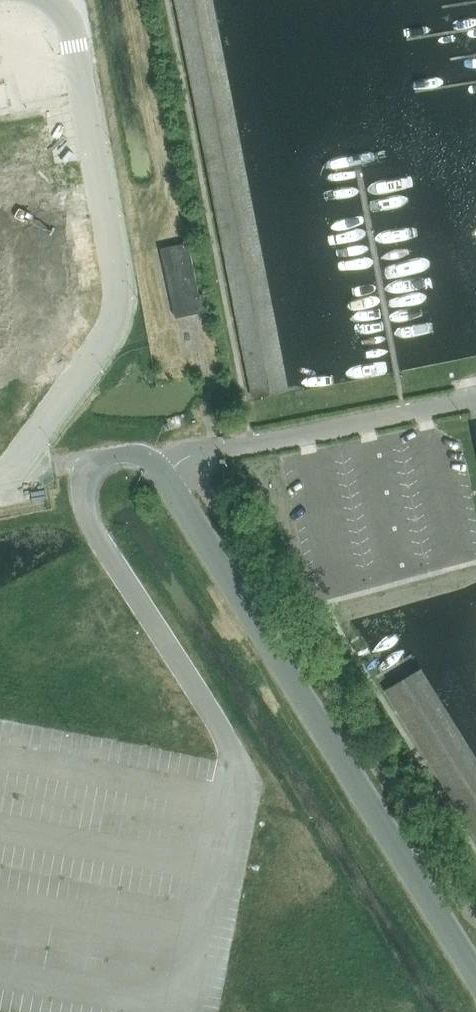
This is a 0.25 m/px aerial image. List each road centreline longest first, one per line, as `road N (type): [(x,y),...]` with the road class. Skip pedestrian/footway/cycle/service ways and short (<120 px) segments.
road 1 (unclassified): [(475,975),(171,485)]

